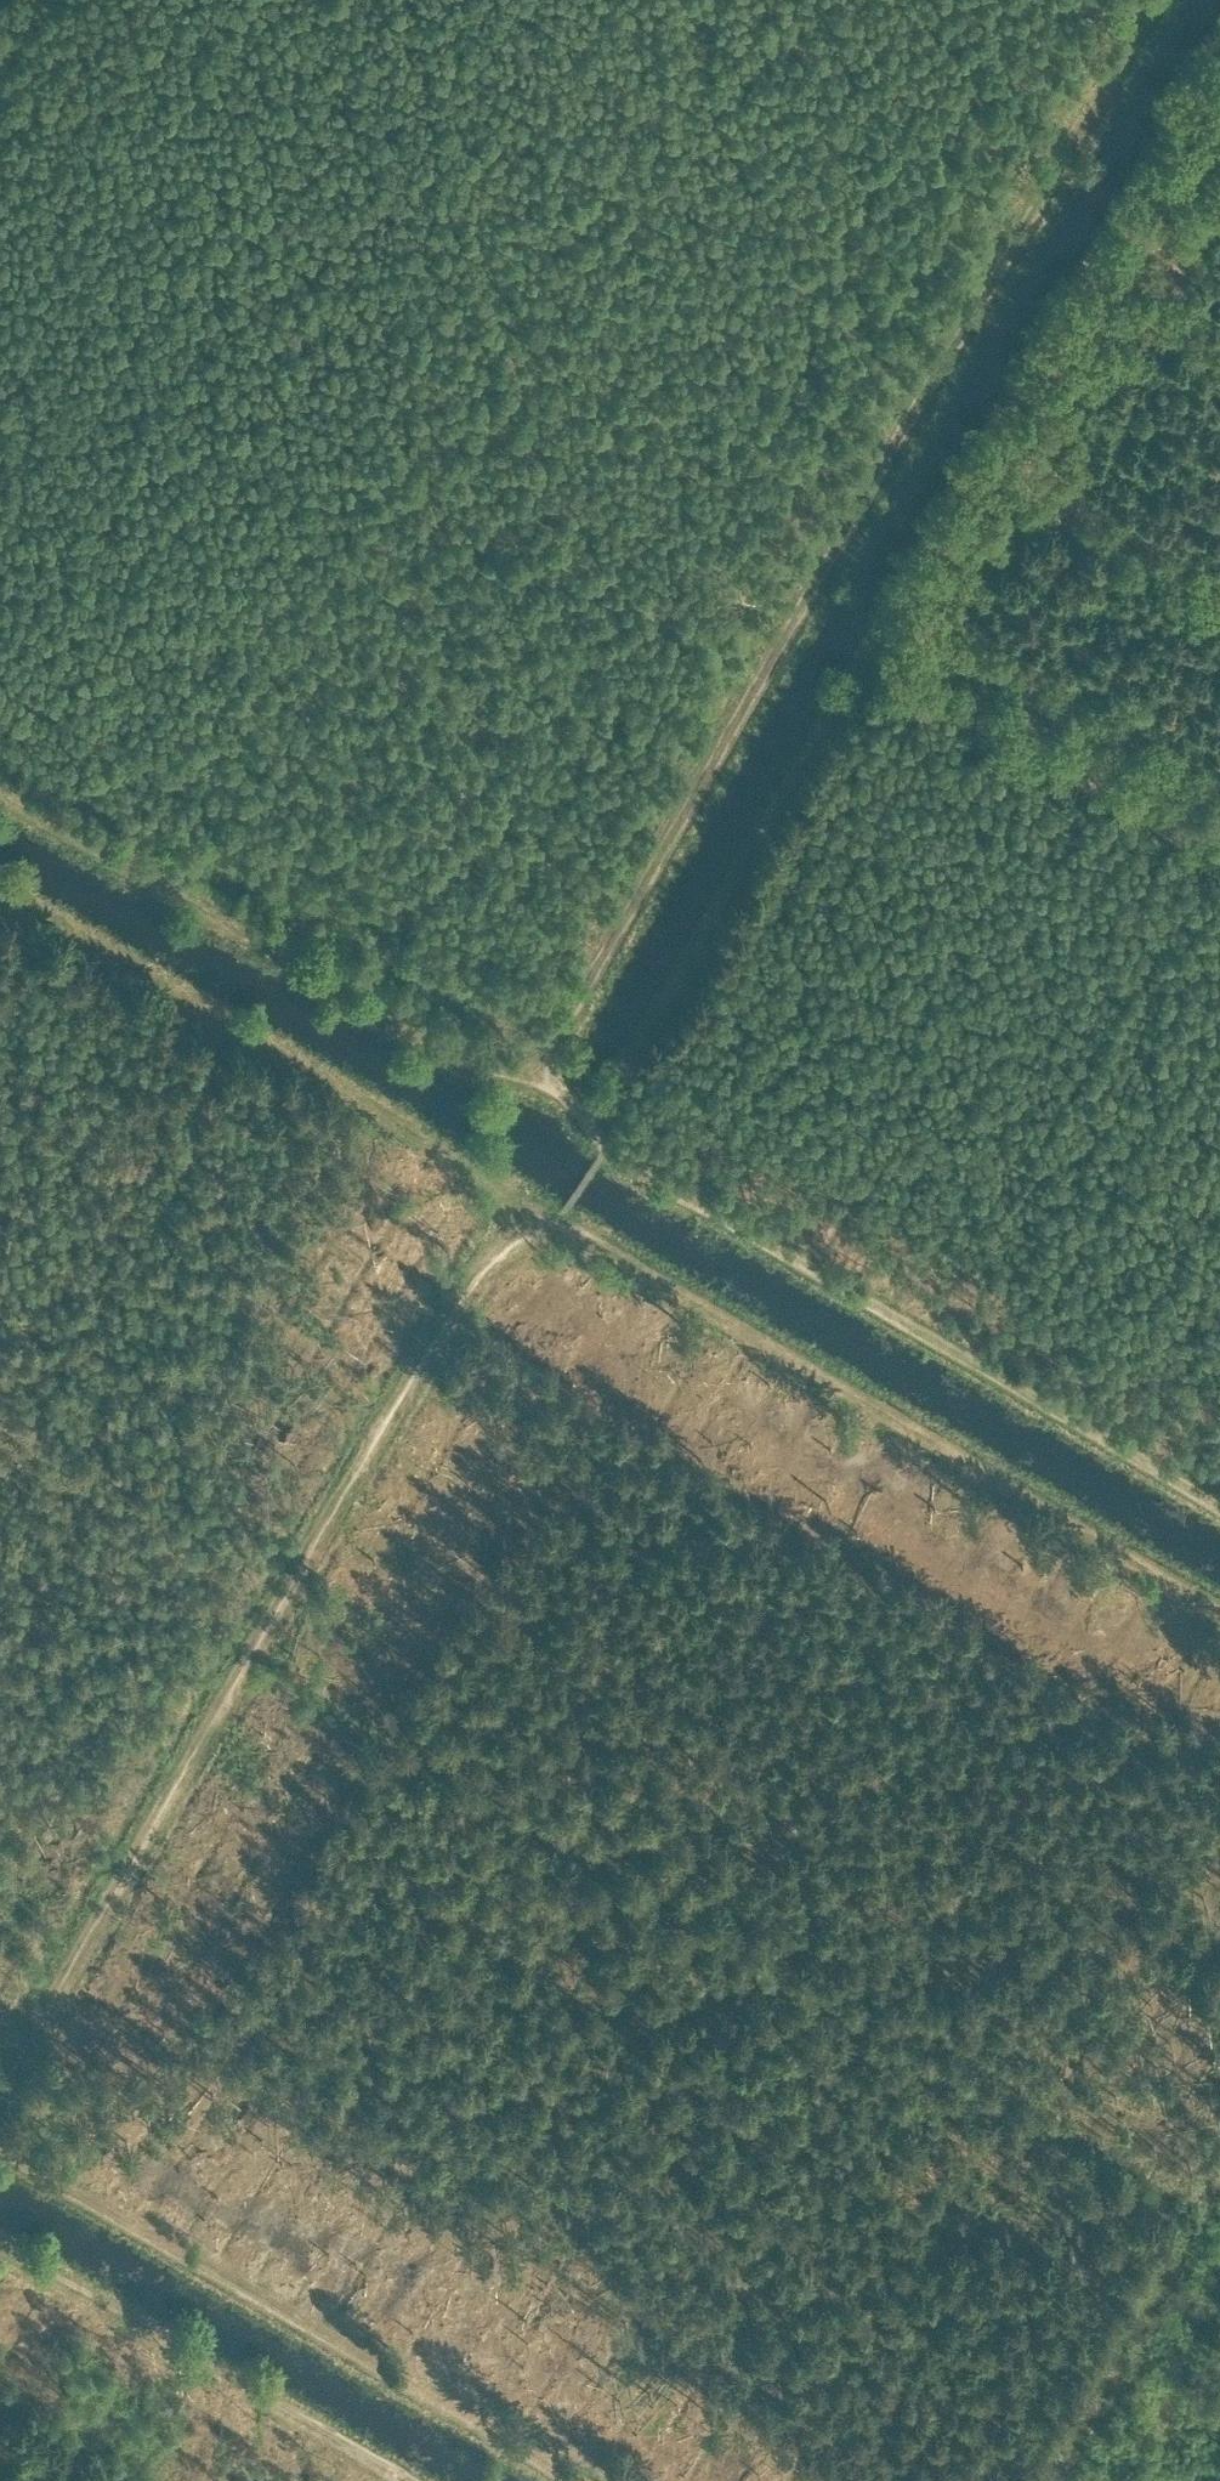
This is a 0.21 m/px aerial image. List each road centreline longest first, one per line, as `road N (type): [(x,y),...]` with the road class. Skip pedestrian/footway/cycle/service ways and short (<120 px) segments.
road 1 (track): [(559,1217),(513,1238),(461,1283),(0,2086)]
road 2 (track): [(559,1217),(1219,1604)]
road 3 (track): [(608,1145),(560,1091),(431,1043),(0,785)]
road 4 (track): [(1219,1508),(633,1171),(608,1145)]
road 5 (track): [(577,2480),(0,2142)]
road 6 (track): [(405,2480),(0,2244)]

